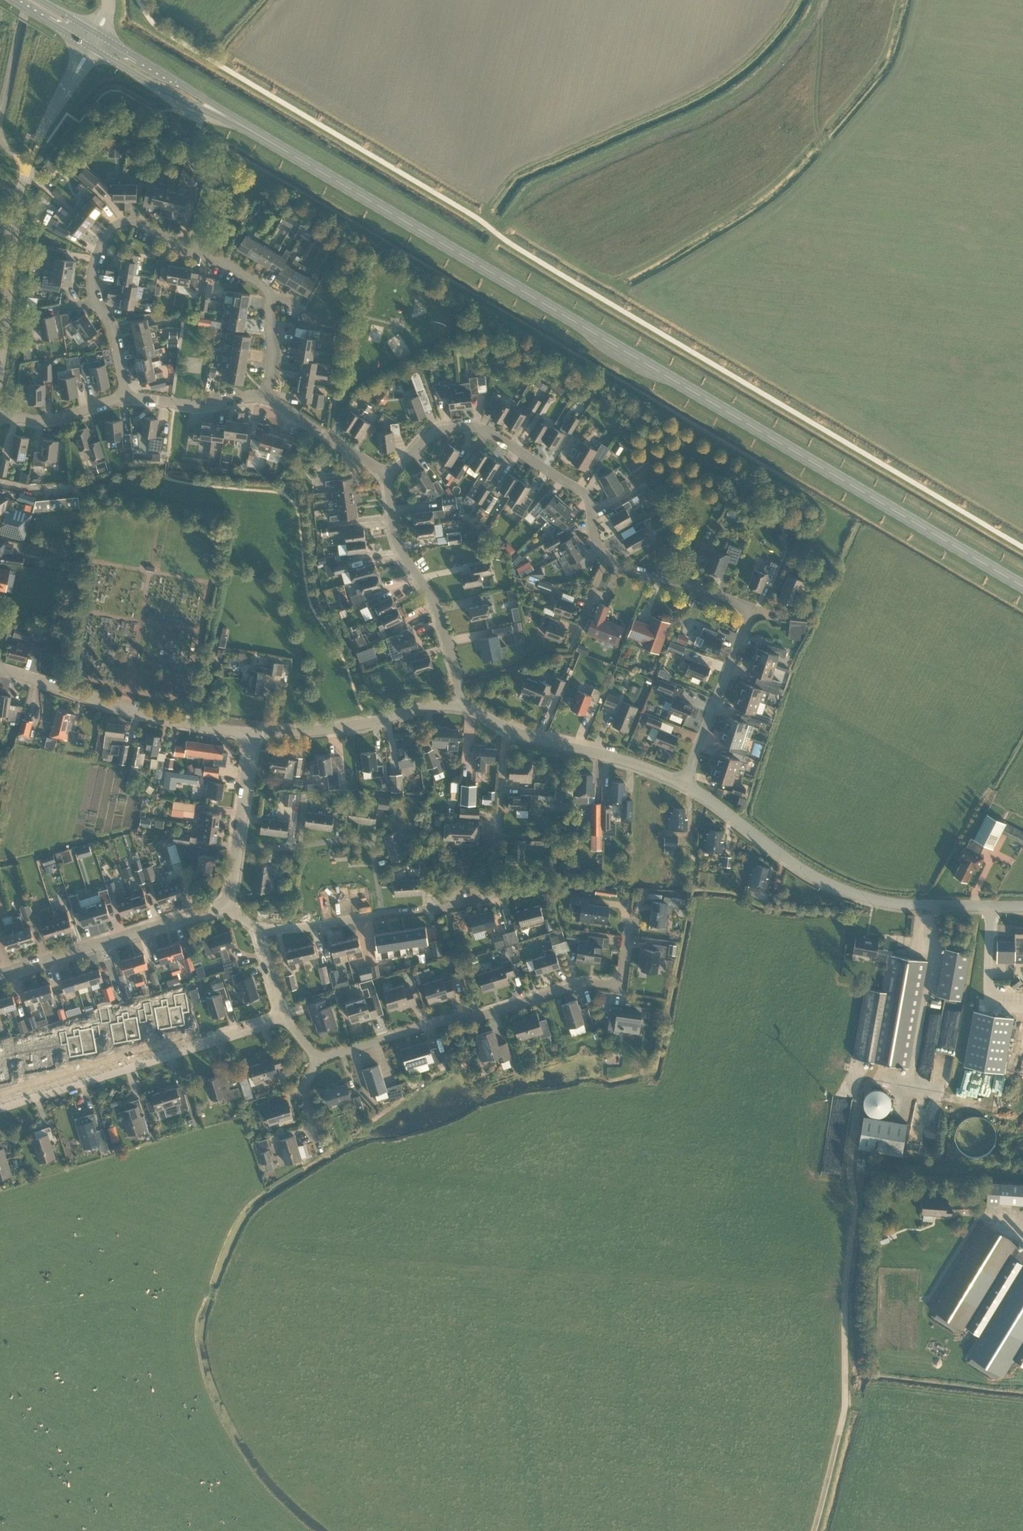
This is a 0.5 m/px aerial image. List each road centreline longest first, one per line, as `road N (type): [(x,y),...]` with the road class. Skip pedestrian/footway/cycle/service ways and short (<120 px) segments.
road 1 (secondary): [(1022,585),(93,39)]
road 2 (residential): [(124,397),(92,279),(102,241),(128,220),(218,257),(262,285),(271,352),(264,396)]
road 3 (residential): [(629,920),(618,982),(443,1019),(315,1059)]
road 4 (tertiary): [(1022,906),(917,905),(840,889),(684,783)]
road 5 (residential): [(684,783),(746,622),(744,607),(606,555)]
road 6 (tertiary): [(0,355),(23,175),(93,39)]
road 7 (residential): [(606,555),(580,488),(476,426),(428,434),(385,473)]
road 8 (residential): [(284,1016),(0,1100)]
road 9 (residential): [(381,914),(493,891),(508,728)]
road 10 (tertiary): [(252,732),(160,717),(0,666)]
road 11 (unclassified): [(458,705),(457,674),(435,603),(394,535),(385,473)]
road 12 (residential): [(0,973),(225,905)]
road 13 (tertiary): [(458,705),(312,731),(252,732)]
road 14 (residential): [(381,914),(374,854),(361,839),(236,846)]
road 15 (tertiary): [(684,783),(508,728)]
road 16 (unclassified): [(385,473),(264,396)]
road 17 (unclassified): [(264,396),(195,405),(124,397)]
road 18 (unclassified): [(124,397),(44,419),(0,412)]
road 19 (residential): [(261,930),(381,914)]

